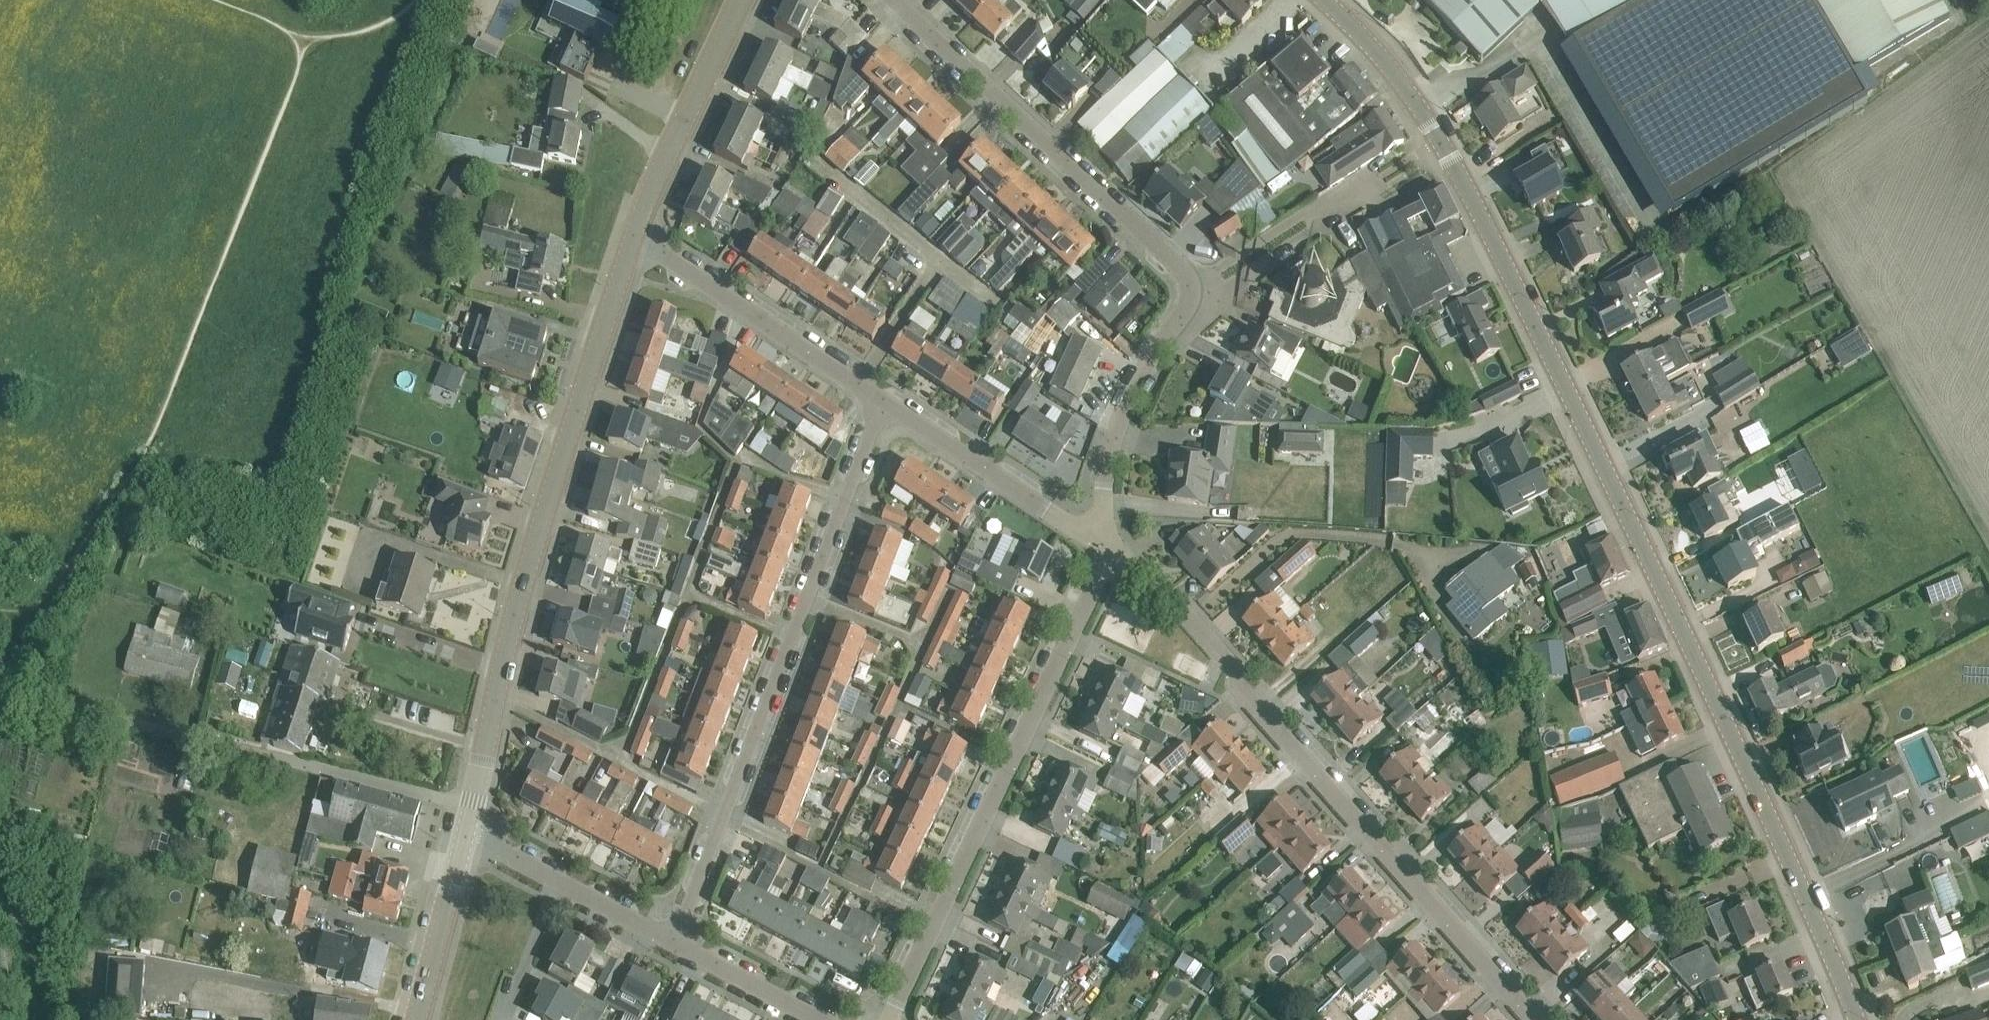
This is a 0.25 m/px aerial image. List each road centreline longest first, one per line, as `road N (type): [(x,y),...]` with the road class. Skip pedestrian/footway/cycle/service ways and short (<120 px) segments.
road 1 (tertiary): [(1849,1019),(1744,760),(1493,237),(1413,93),(1326,0)]
road 2 (residential): [(1534,1019),(1133,563),(1104,541)]
road 3 (tertiary): [(474,806),(525,583),(633,235)]
road 4 (residential): [(677,947),(886,396)]
road 5 (residential): [(891,1019),(1073,634),(1104,541)]
road 6 (residential): [(474,806),(0,691)]
road 7 (residential): [(1195,288),(897,0)]
road 8 (residential): [(886,396),(633,235)]
road 9 (residential): [(1104,541),(1113,445),(1137,382),(1195,288)]
road 10 (residential): [(1104,541),(886,396)]
road 11 (tertiary): [(633,235),(740,0)]
road 12 (tertiary): [(419,1019),(468,832)]
road 13 (residential): [(819,1019),(677,947)]
road 14 (residential): [(560,879),(506,1019)]
road 15 (residential): [(1214,282),(1232,284),(1320,229),(1324,214)]
road 16 (residential): [(1324,214),(1310,211),(1219,270),(1214,282)]
road 17 (residential): [(677,947),(560,879)]

